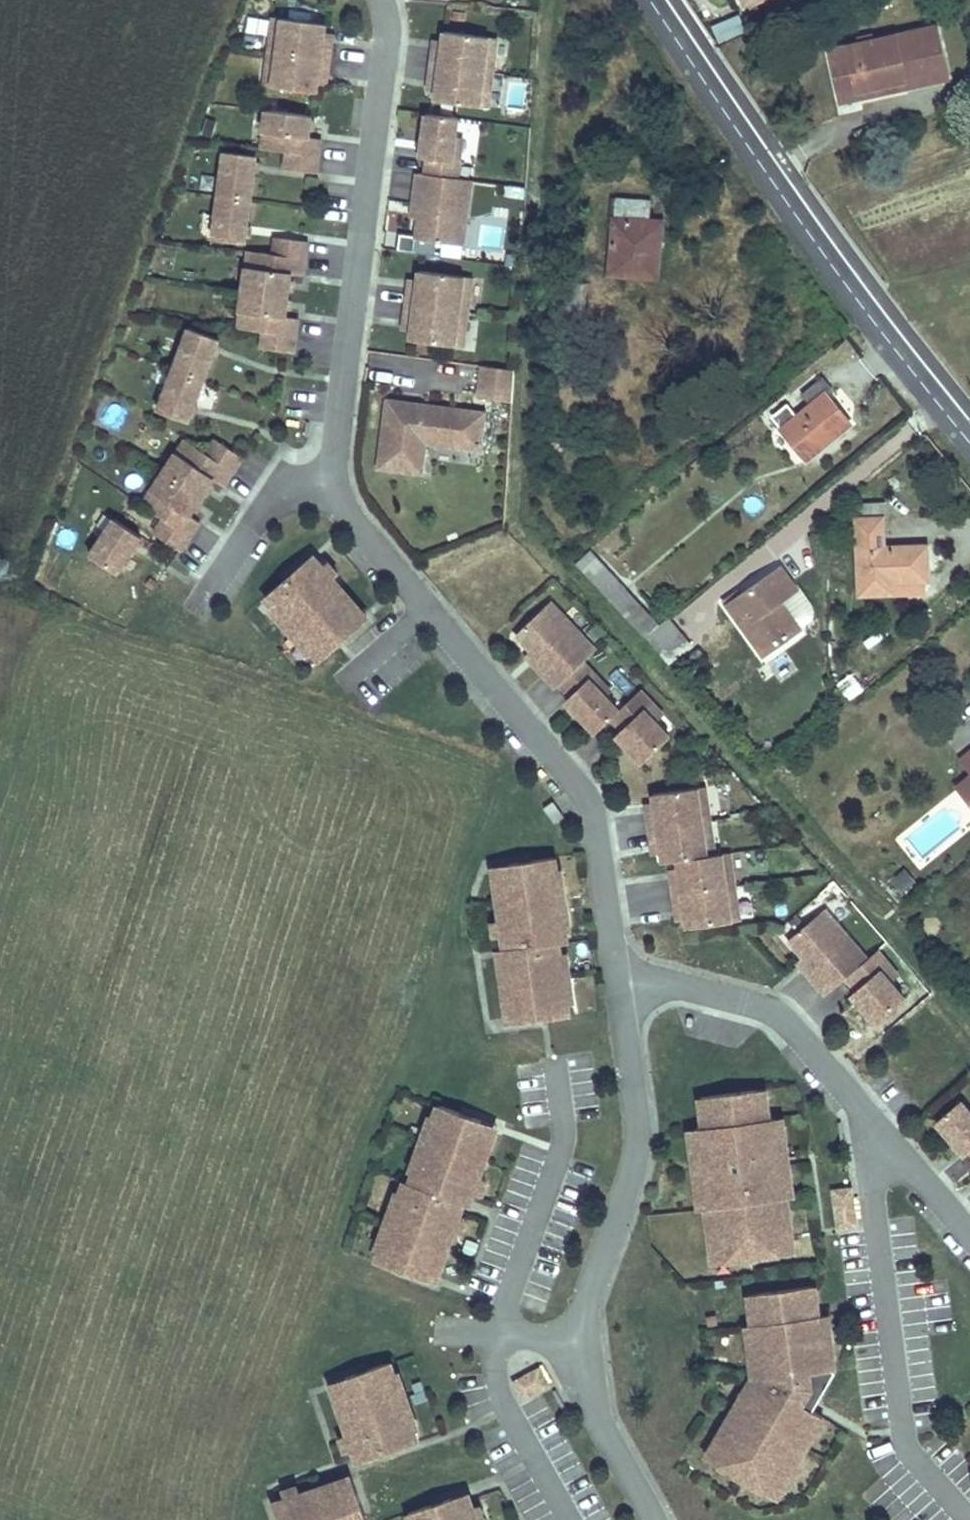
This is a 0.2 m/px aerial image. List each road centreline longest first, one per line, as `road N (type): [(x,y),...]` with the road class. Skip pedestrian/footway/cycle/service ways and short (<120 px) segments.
road 1 (residential): [(382,0),(390,40),(337,471),(342,504),(353,529),(588,802),(619,991)]
road 2 (residential): [(619,991),(635,1168),(581,1346),(589,1387),(651,1519)]
road 3 (tertiary): [(652,0),(792,211),(969,443)]
road 4 (residential): [(619,991),(667,984),(784,1017),(969,1234)]

